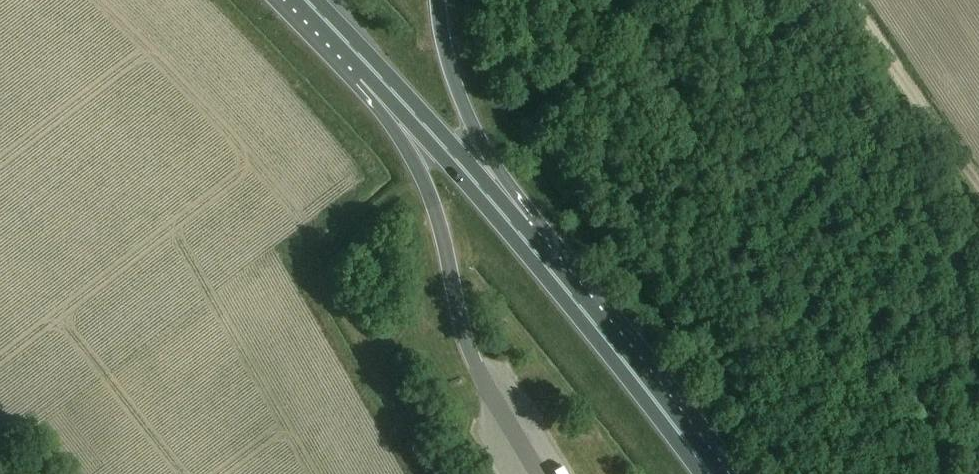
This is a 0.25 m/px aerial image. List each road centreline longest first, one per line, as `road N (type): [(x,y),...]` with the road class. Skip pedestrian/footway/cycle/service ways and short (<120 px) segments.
road 1 (trunk): [(368,67),(421,174),(474,361)]
road 2 (trunk): [(709,473),(524,238)]
road 3 (trunk): [(524,238),(456,85),(440,0)]
road 4 (track): [(847,0),(978,209)]
road 5 (trunk): [(524,238),(368,67)]

